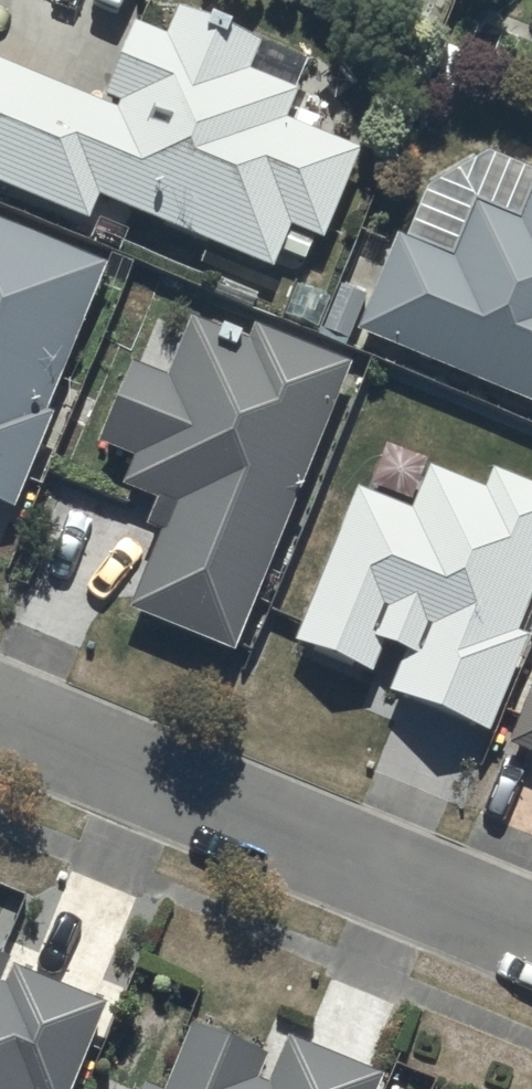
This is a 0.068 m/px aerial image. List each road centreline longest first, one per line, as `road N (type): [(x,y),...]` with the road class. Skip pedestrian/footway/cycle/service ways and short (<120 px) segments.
road 1 (residential): [(531,934),(0,714)]

